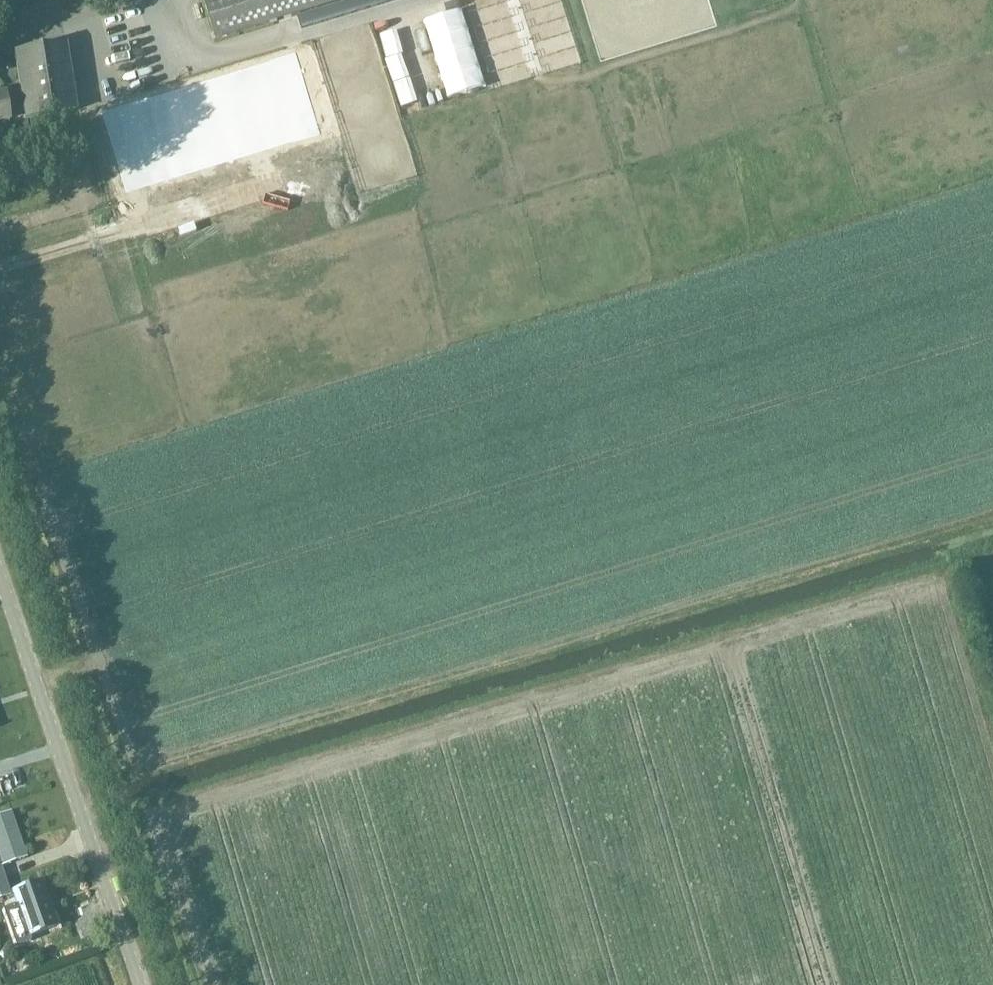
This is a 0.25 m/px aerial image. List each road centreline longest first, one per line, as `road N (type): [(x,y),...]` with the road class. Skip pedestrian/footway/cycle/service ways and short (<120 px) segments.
road 1 (unclassified): [(142,984),(0,573)]

